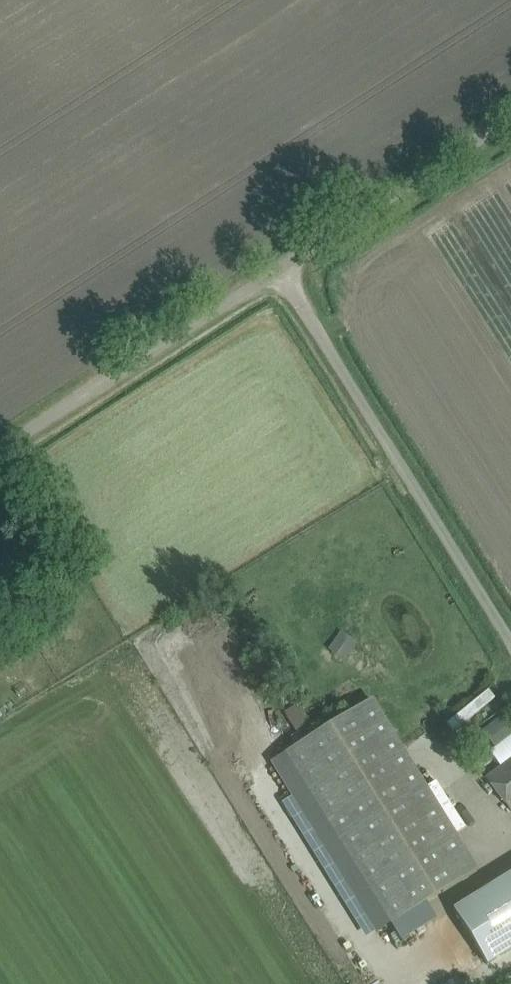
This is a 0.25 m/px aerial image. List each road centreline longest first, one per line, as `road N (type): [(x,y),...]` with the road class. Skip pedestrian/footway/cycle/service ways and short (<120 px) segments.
road 1 (unclassified): [(510,654),(282,275)]
road 2 (unclassified): [(0,457),(282,275)]
road 3 (unclassified): [(282,275),(510,127)]

